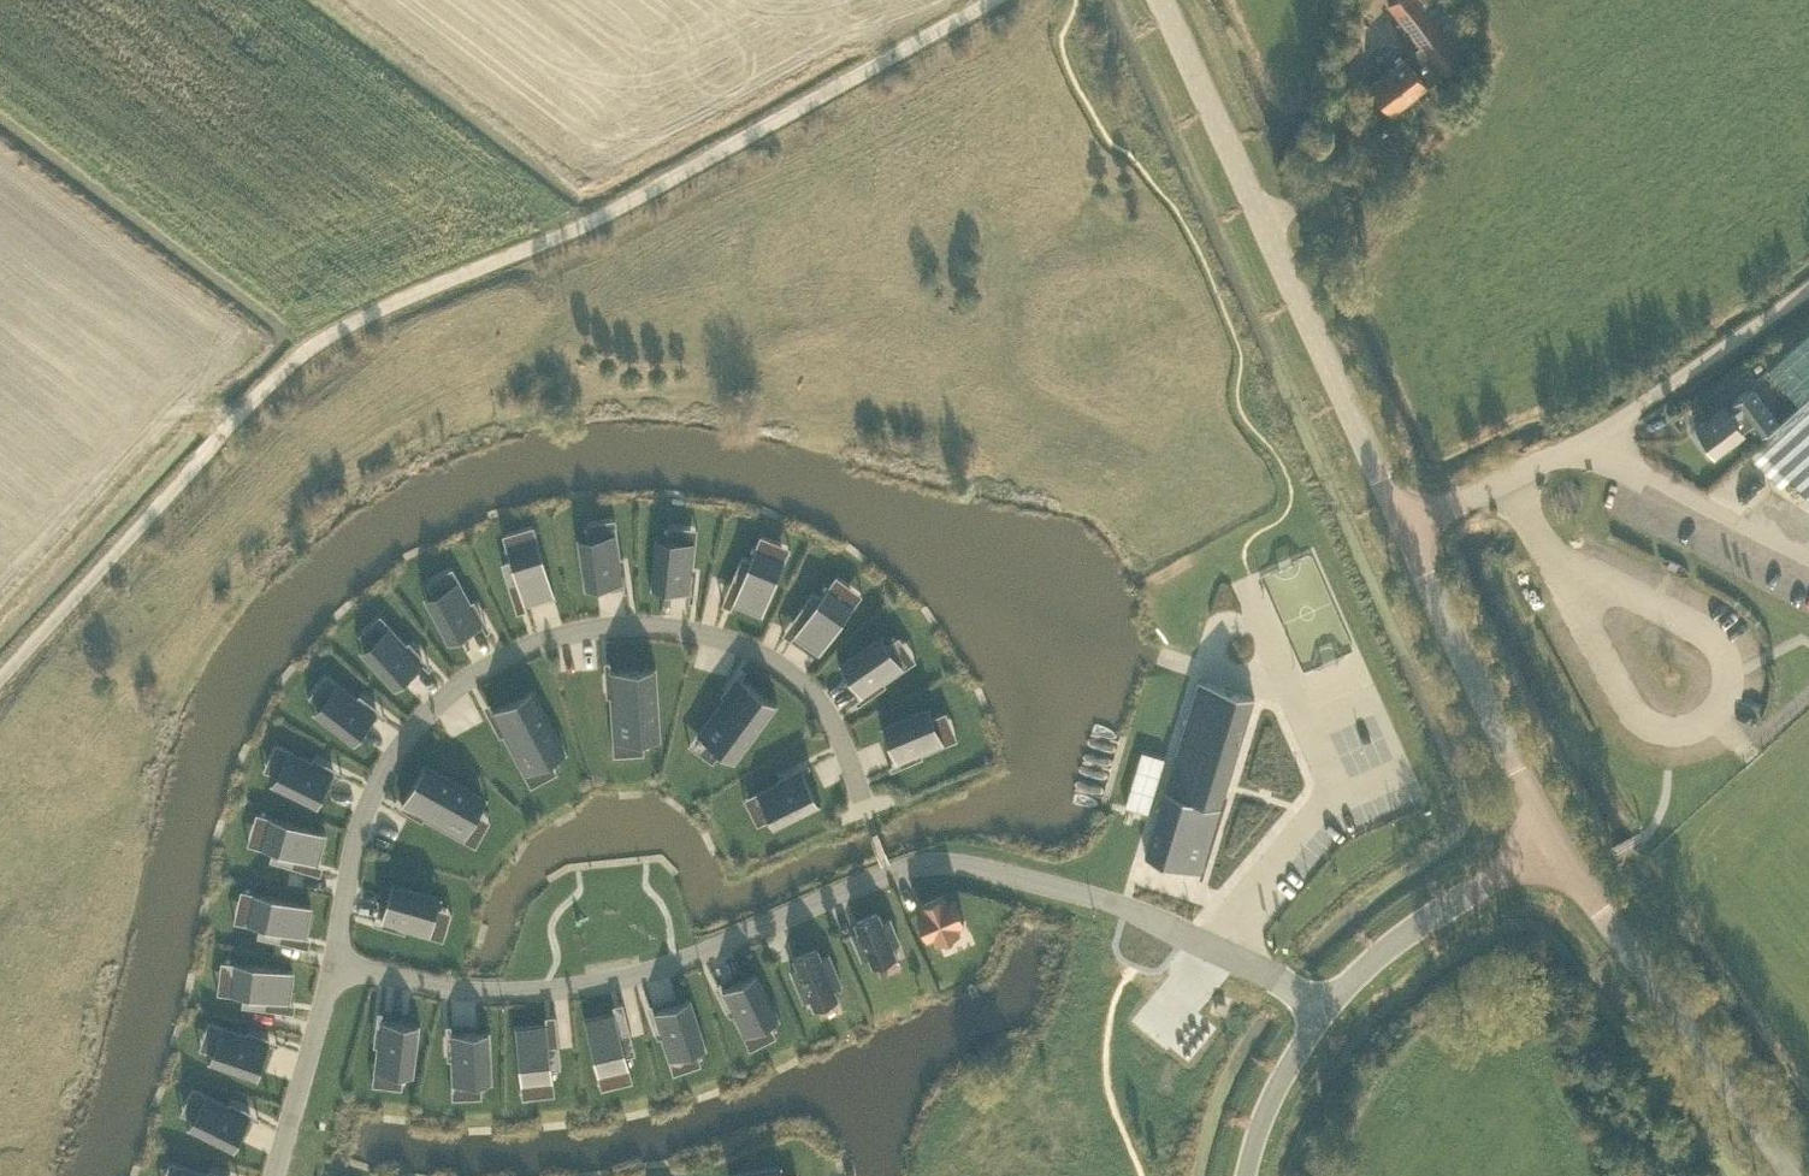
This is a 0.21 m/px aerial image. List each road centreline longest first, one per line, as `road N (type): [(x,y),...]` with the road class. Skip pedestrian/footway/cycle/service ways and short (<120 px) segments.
road 1 (residential): [(332,962),(443,987),(578,986),(661,968),(906,865),(956,862),(1126,907),(1256,967),(1324,1013)]
road 2 (residential): [(865,807),(837,731),(806,683),(759,650),(660,625),(619,624),(535,643),(464,681),(400,746),(355,839),(332,962)]
road 3 (tertiary): [(1404,527),(1161,0)]
road 4 (tertiary): [(1798,1175),(1553,838)]
road 5 (tertiary): [(1553,838),(1404,527)]
road 6 (tertiary): [(1324,1013),(1414,927),(1553,838)]
road 7 (unclassified): [(1808,289),(1588,438)]
road 8 (residential): [(1808,556),(1588,438)]
road 9 (residential): [(332,962),(276,1175)]
road 10 (unclassified): [(1588,438),(1404,527)]
road 11 (tertiary): [(1246,1175),(1269,1104),(1324,1013)]

